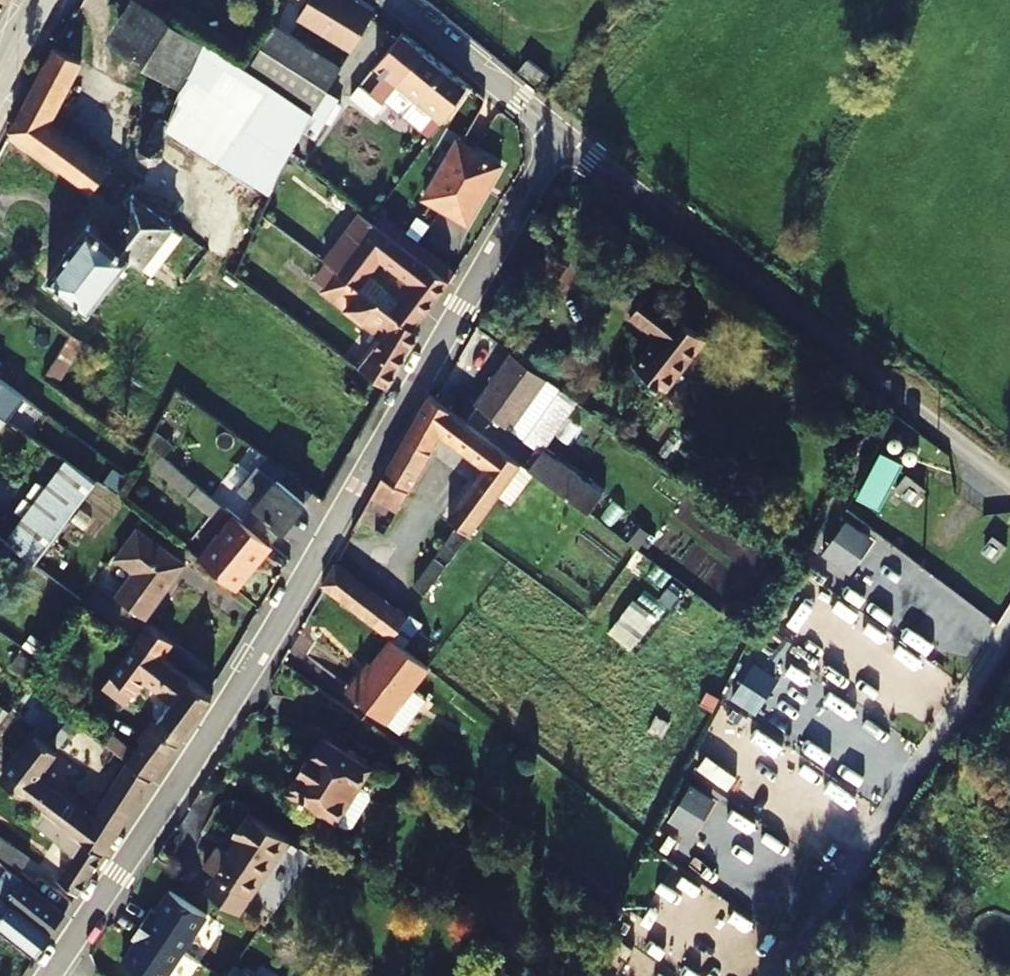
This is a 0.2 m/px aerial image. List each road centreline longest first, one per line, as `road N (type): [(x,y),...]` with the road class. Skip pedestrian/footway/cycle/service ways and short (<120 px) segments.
road 1 (residential): [(52,975),(258,653),(562,133)]
road 2 (residential): [(1009,483),(562,133)]
road 3 (residential): [(562,133),(394,0)]

